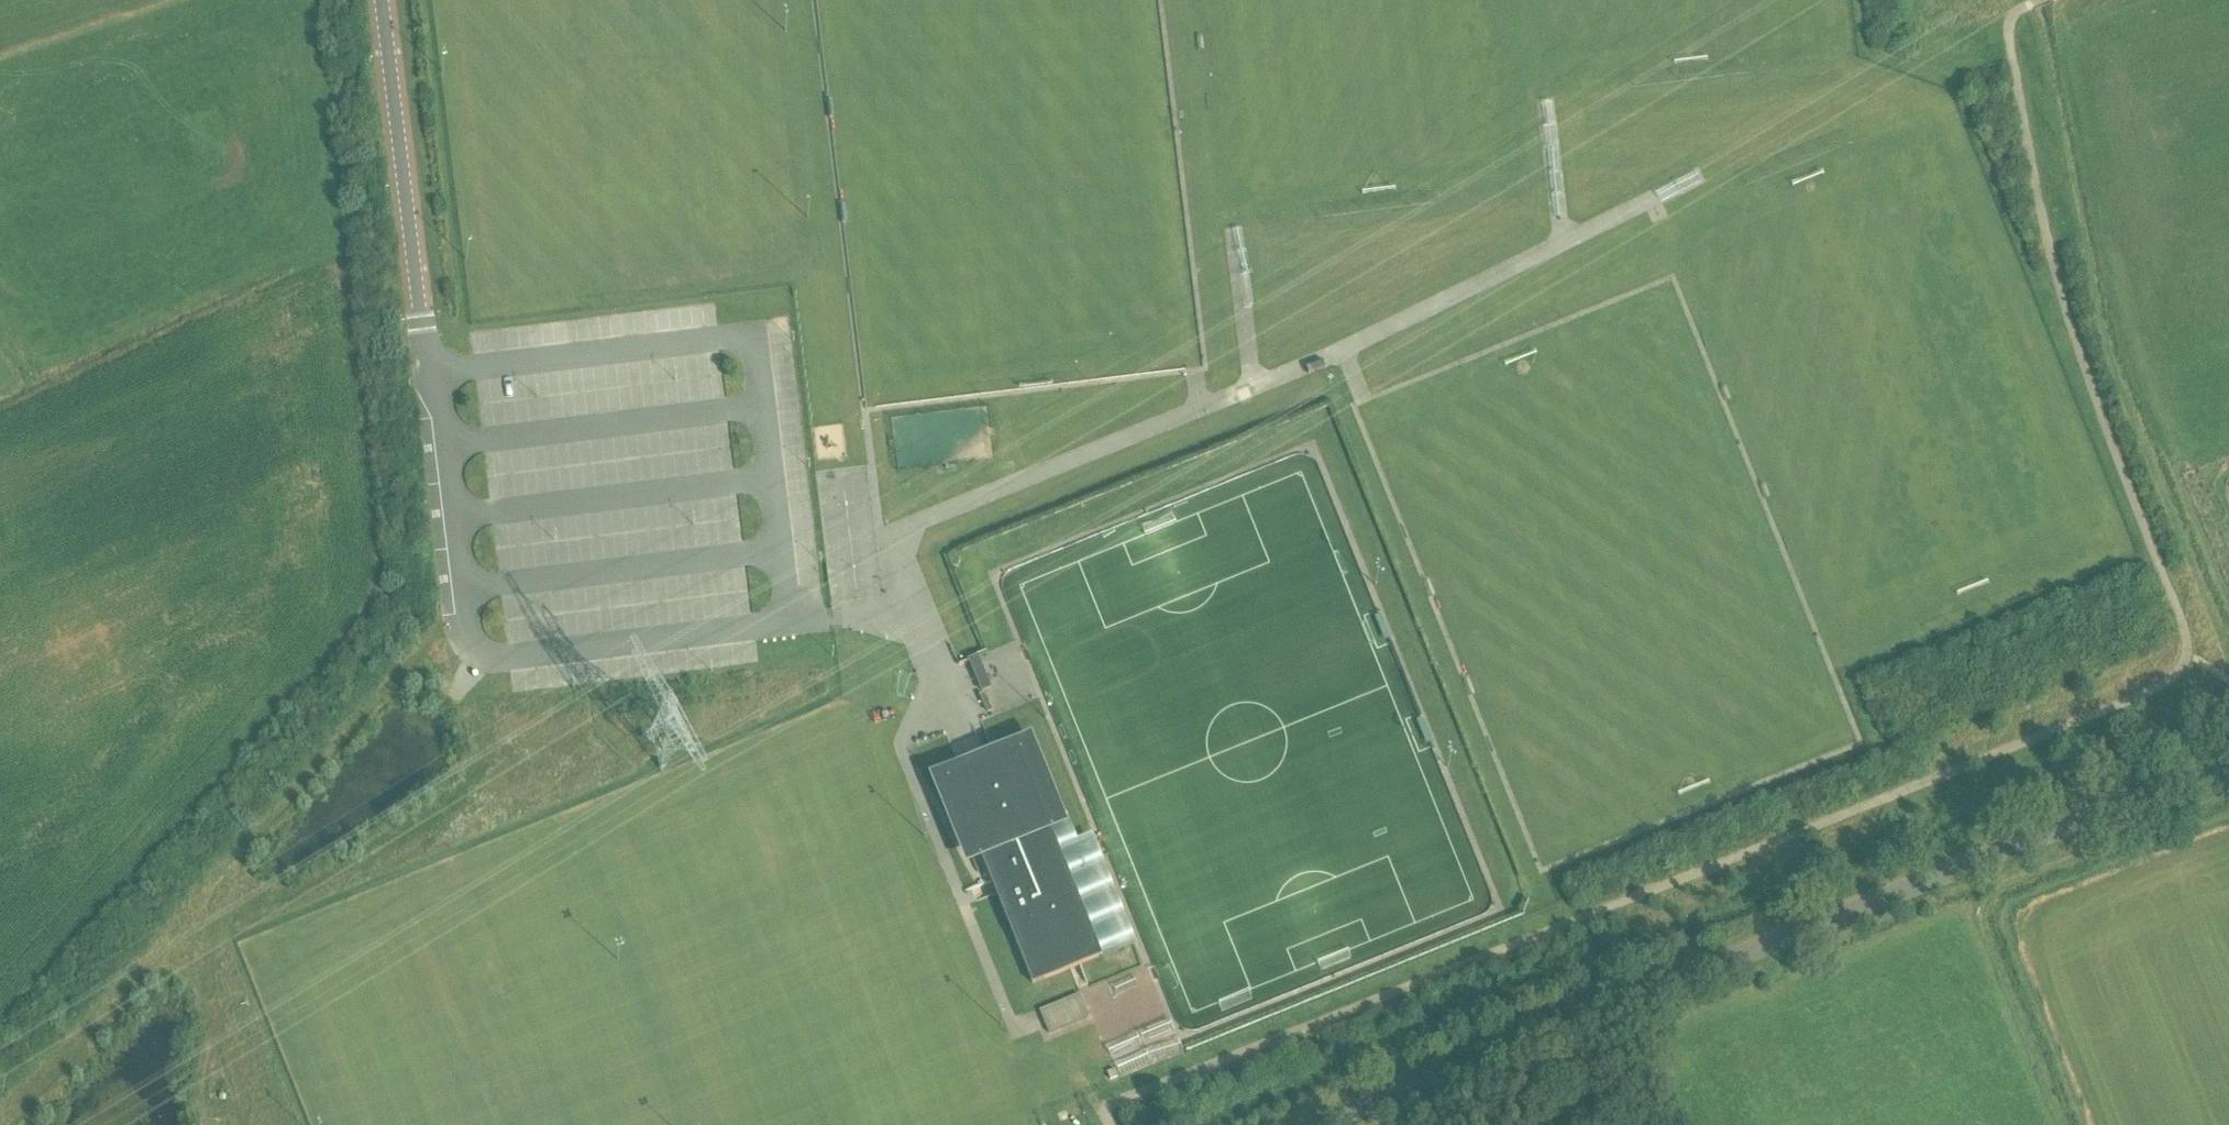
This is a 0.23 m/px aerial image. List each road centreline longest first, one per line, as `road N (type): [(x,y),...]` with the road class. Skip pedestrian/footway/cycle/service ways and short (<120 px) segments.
road 1 (unclassified): [(1319,1124),(2228,761)]
road 2 (unclassified): [(380,0),(429,371)]

